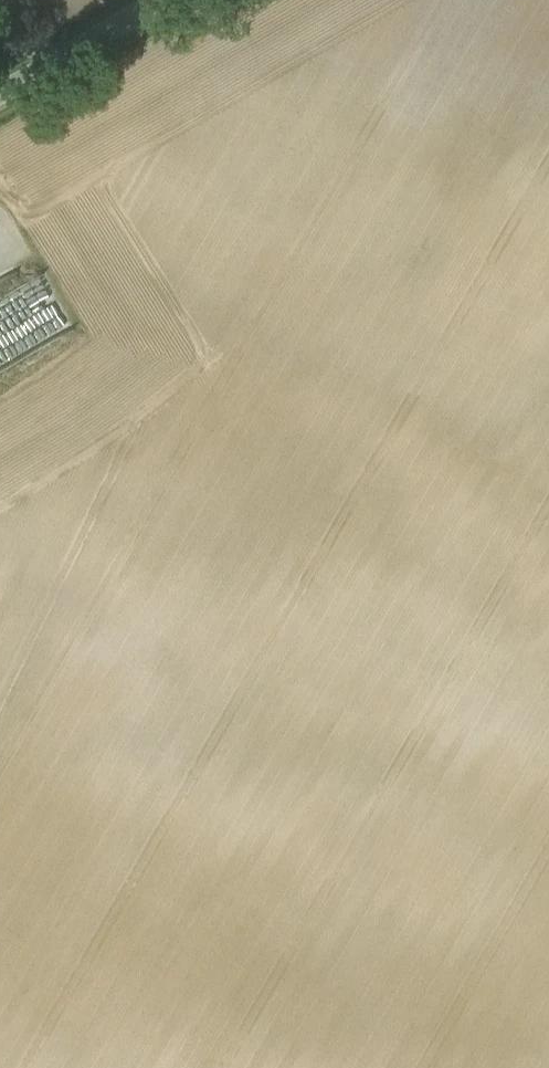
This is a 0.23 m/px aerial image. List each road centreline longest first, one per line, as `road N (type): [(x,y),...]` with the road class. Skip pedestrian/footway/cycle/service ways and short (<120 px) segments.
road 1 (unclassified): [(0,89),(155,0)]

